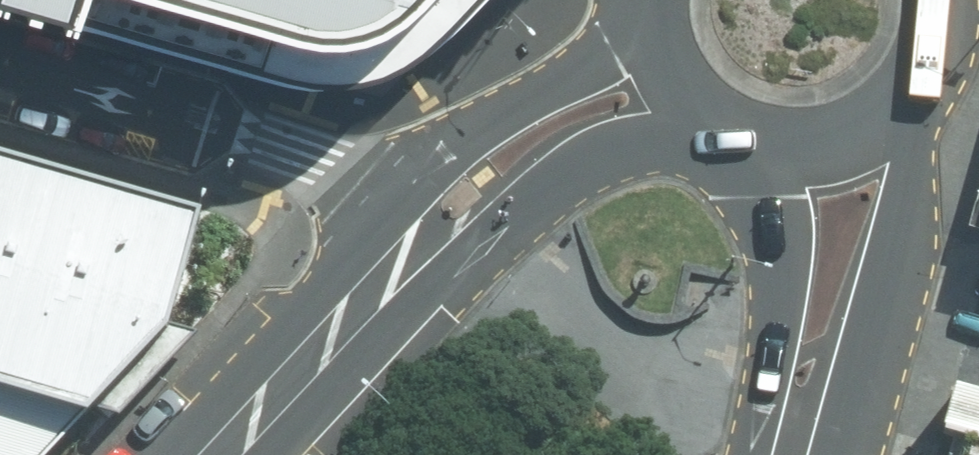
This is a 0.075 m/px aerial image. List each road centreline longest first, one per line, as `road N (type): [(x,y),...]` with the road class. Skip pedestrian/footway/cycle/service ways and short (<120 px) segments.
road 1 (residential): [(0,71),(274,149),(353,180),(429,229)]
road 2 (secondary): [(915,104),(889,290),(802,454)]
road 3 (secondary): [(429,229),(464,160),(498,118),(644,28)]
road 4 (secondary): [(429,229),(227,454)]
road 5 (secondary): [(775,454),(780,250),(772,153)]
road 6 (secondary): [(698,119),(429,229)]
road 7 (secondary): [(915,104),(850,147),(772,153)]

